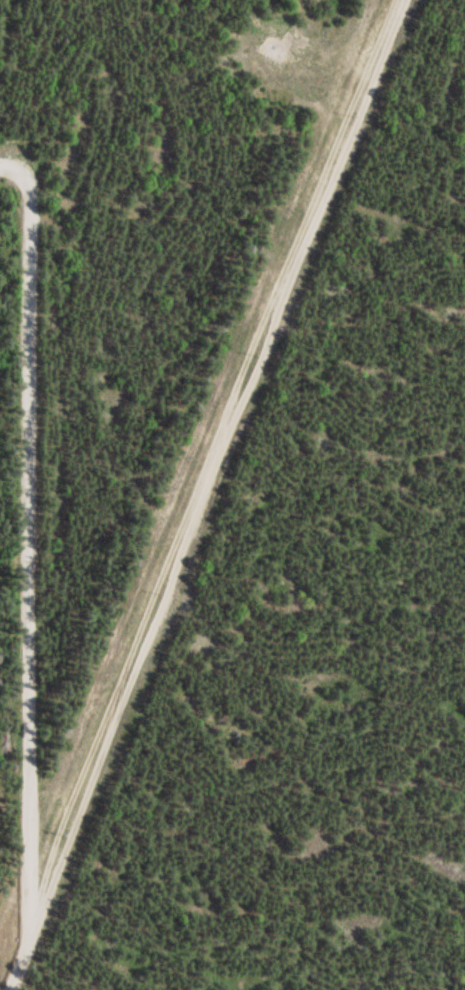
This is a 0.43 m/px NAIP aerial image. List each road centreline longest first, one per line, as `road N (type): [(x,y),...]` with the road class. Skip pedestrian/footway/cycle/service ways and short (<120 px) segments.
road 1 (residential): [(7,989),(406,0)]
road 2 (residential): [(35,923),(31,191),(0,165)]

